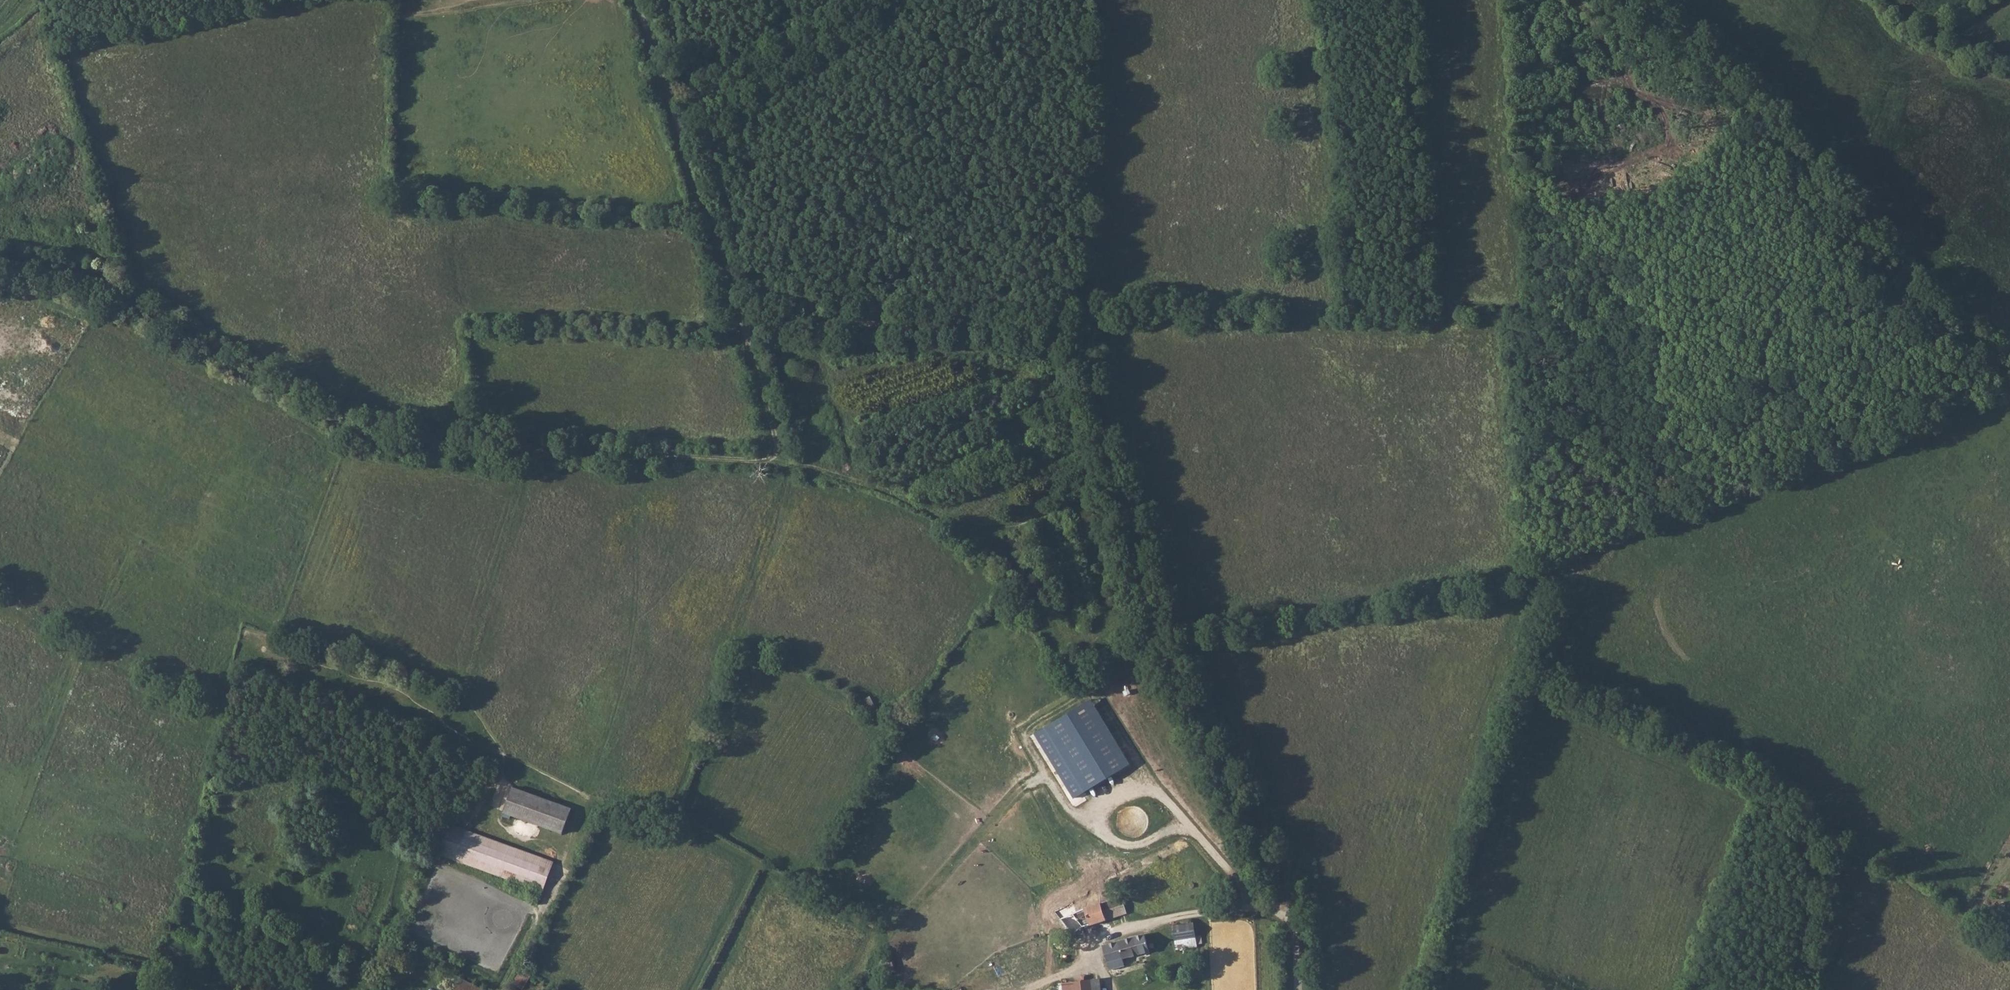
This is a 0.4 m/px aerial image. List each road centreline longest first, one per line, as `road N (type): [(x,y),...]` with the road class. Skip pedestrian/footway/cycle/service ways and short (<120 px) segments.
road 1 (track): [(0,263),(103,287),(367,436),(435,447),(779,466),(632,0)]
road 2 (track): [(1287,907),(1157,647),(1081,335),(733,320)]
road 3 (track): [(1634,0),(2009,376)]
road 4 (track): [(670,119),(892,0)]

